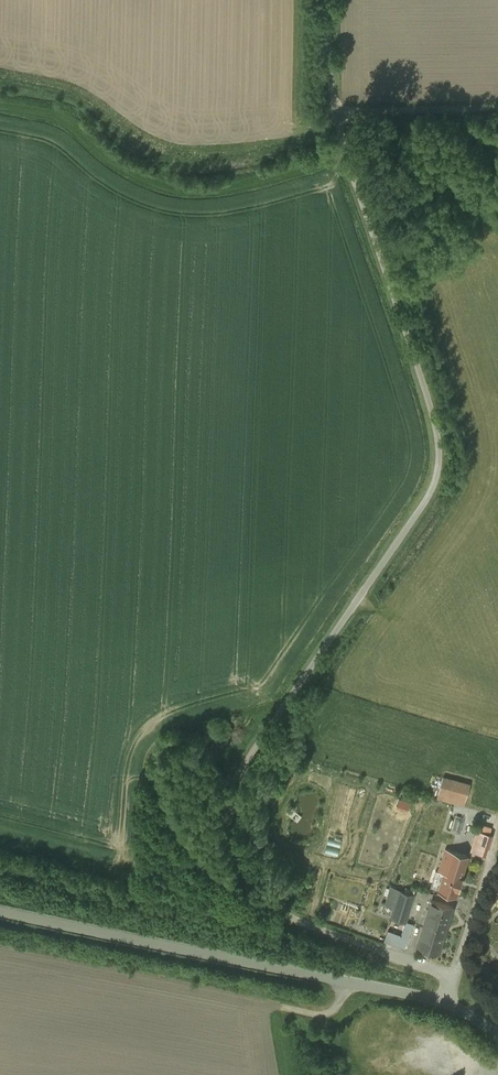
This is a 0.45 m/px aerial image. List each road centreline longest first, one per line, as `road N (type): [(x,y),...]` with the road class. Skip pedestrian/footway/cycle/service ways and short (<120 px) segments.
road 1 (unclassified): [(444,1003),(450,981),(439,971),(289,920),(252,880),(232,831),(232,799),(247,766),(418,520),(437,477),(437,429),(338,111)]
road 2 (unclassified): [(444,1003),(0,906)]
road 3 (unclassified): [(338,111),(497,112)]
road 4 (track): [(450,981),(494,847)]

